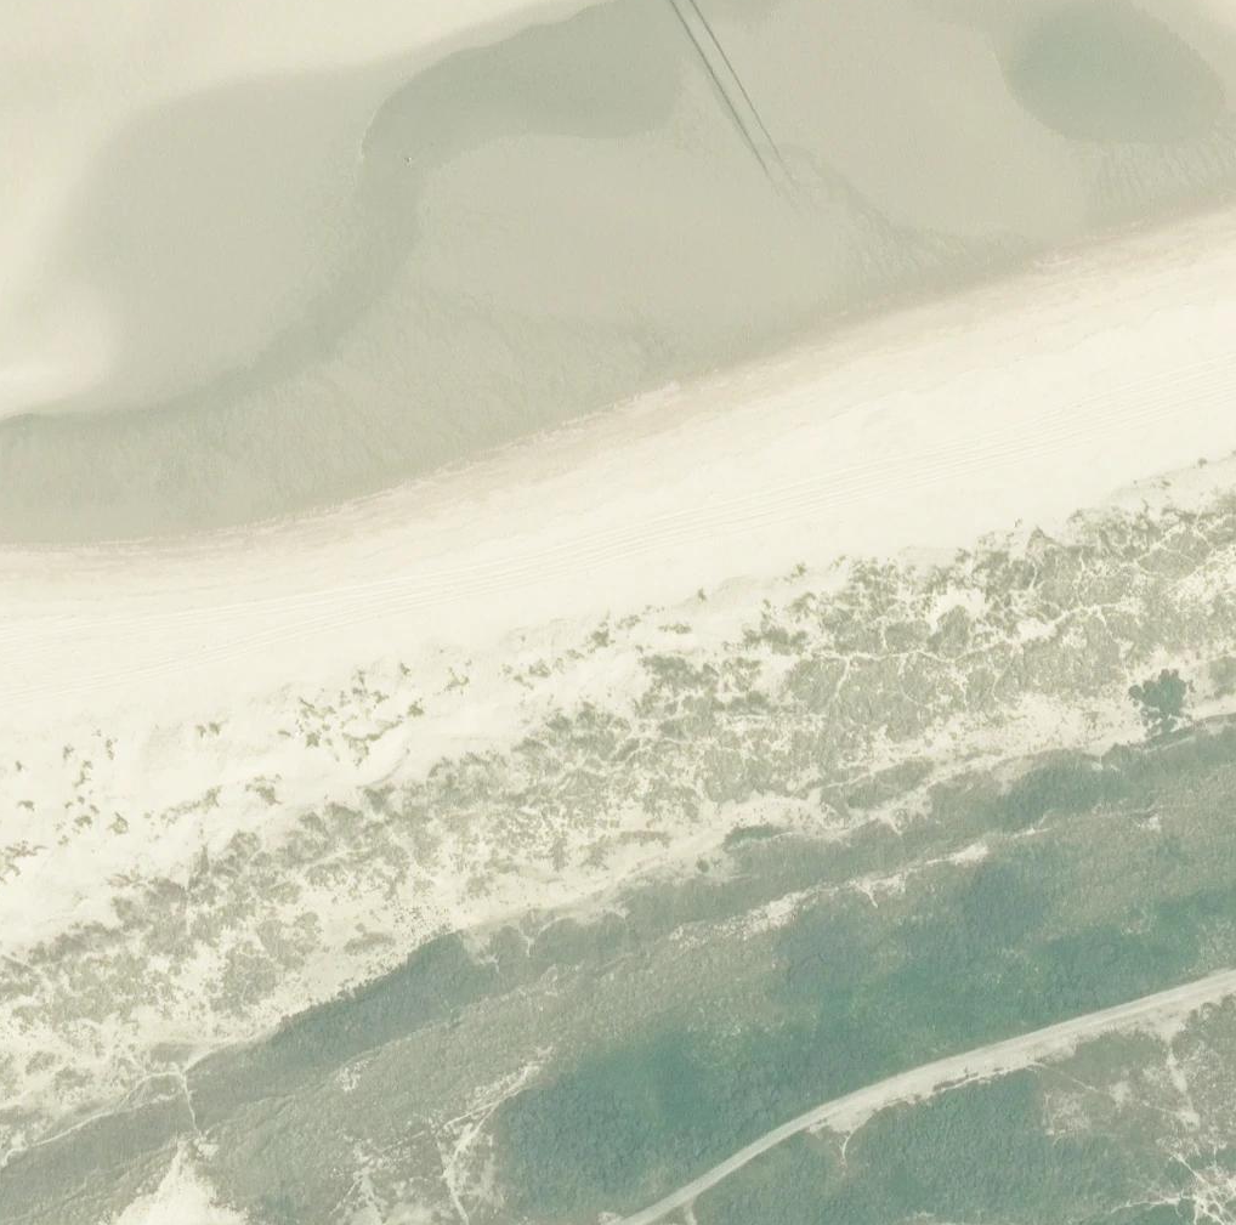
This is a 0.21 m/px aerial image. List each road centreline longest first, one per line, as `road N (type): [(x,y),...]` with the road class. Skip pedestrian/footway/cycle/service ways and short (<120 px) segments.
road 1 (track): [(1235,978),(819,1110),(637,1224)]

